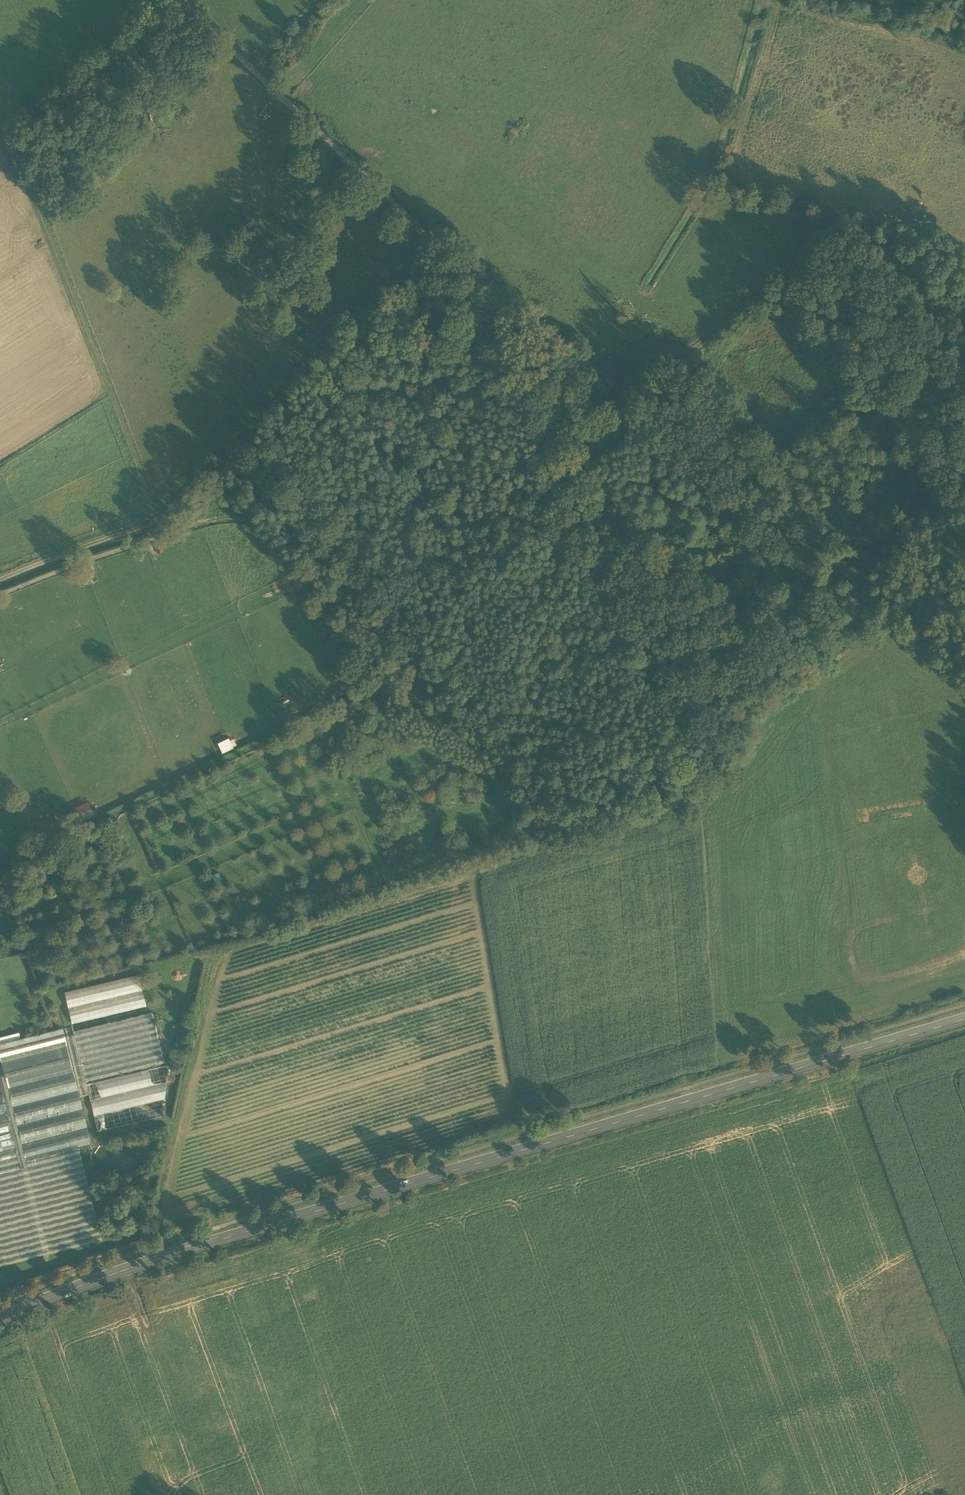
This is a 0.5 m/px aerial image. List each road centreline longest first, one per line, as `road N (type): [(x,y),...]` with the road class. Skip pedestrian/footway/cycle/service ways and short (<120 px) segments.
road 1 (track): [(0,867),(355,695),(510,552),(613,411),(847,232)]
road 2 (track): [(179,0),(428,236),(630,401),(635,416),(824,585),(964,679)]
road 3 (secondary): [(964,1018),(112,1274),(0,1319)]
road 4 (track): [(428,236),(161,520),(0,579)]
road 5 (track): [(161,520),(0,103)]

